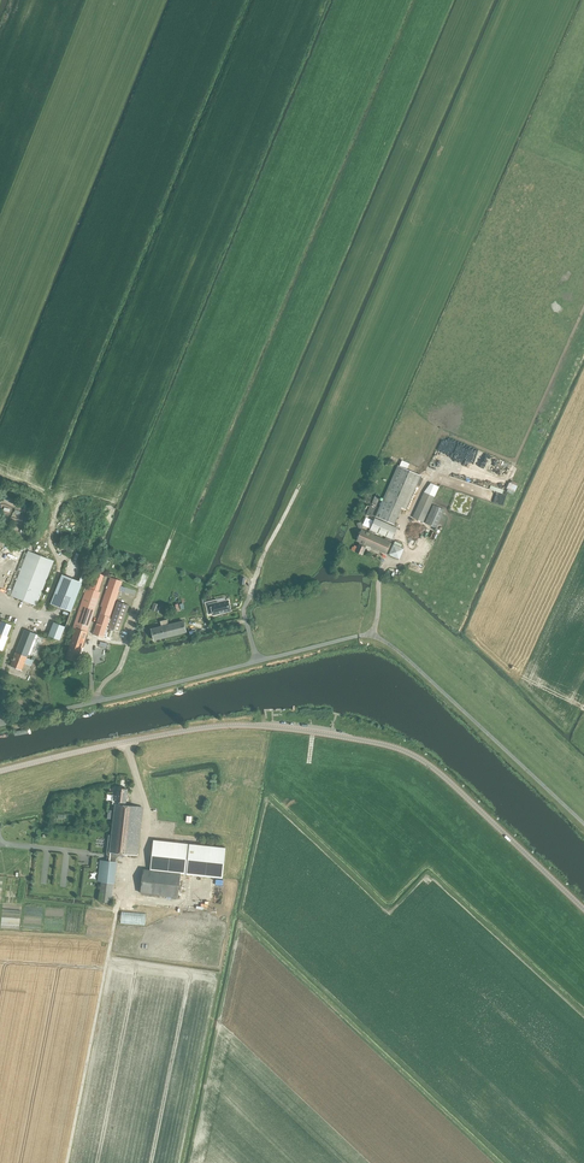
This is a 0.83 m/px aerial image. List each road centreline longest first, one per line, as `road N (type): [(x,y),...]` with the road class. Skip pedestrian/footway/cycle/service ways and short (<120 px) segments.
road 1 (unclassified): [(0,724),(373,635),(583,824)]
road 2 (tertiary): [(0,771),(235,726),(380,743),(437,770),(583,910)]
road 3 (track): [(67,1162),(119,903)]
road 4 (track): [(504,490),(583,309)]

